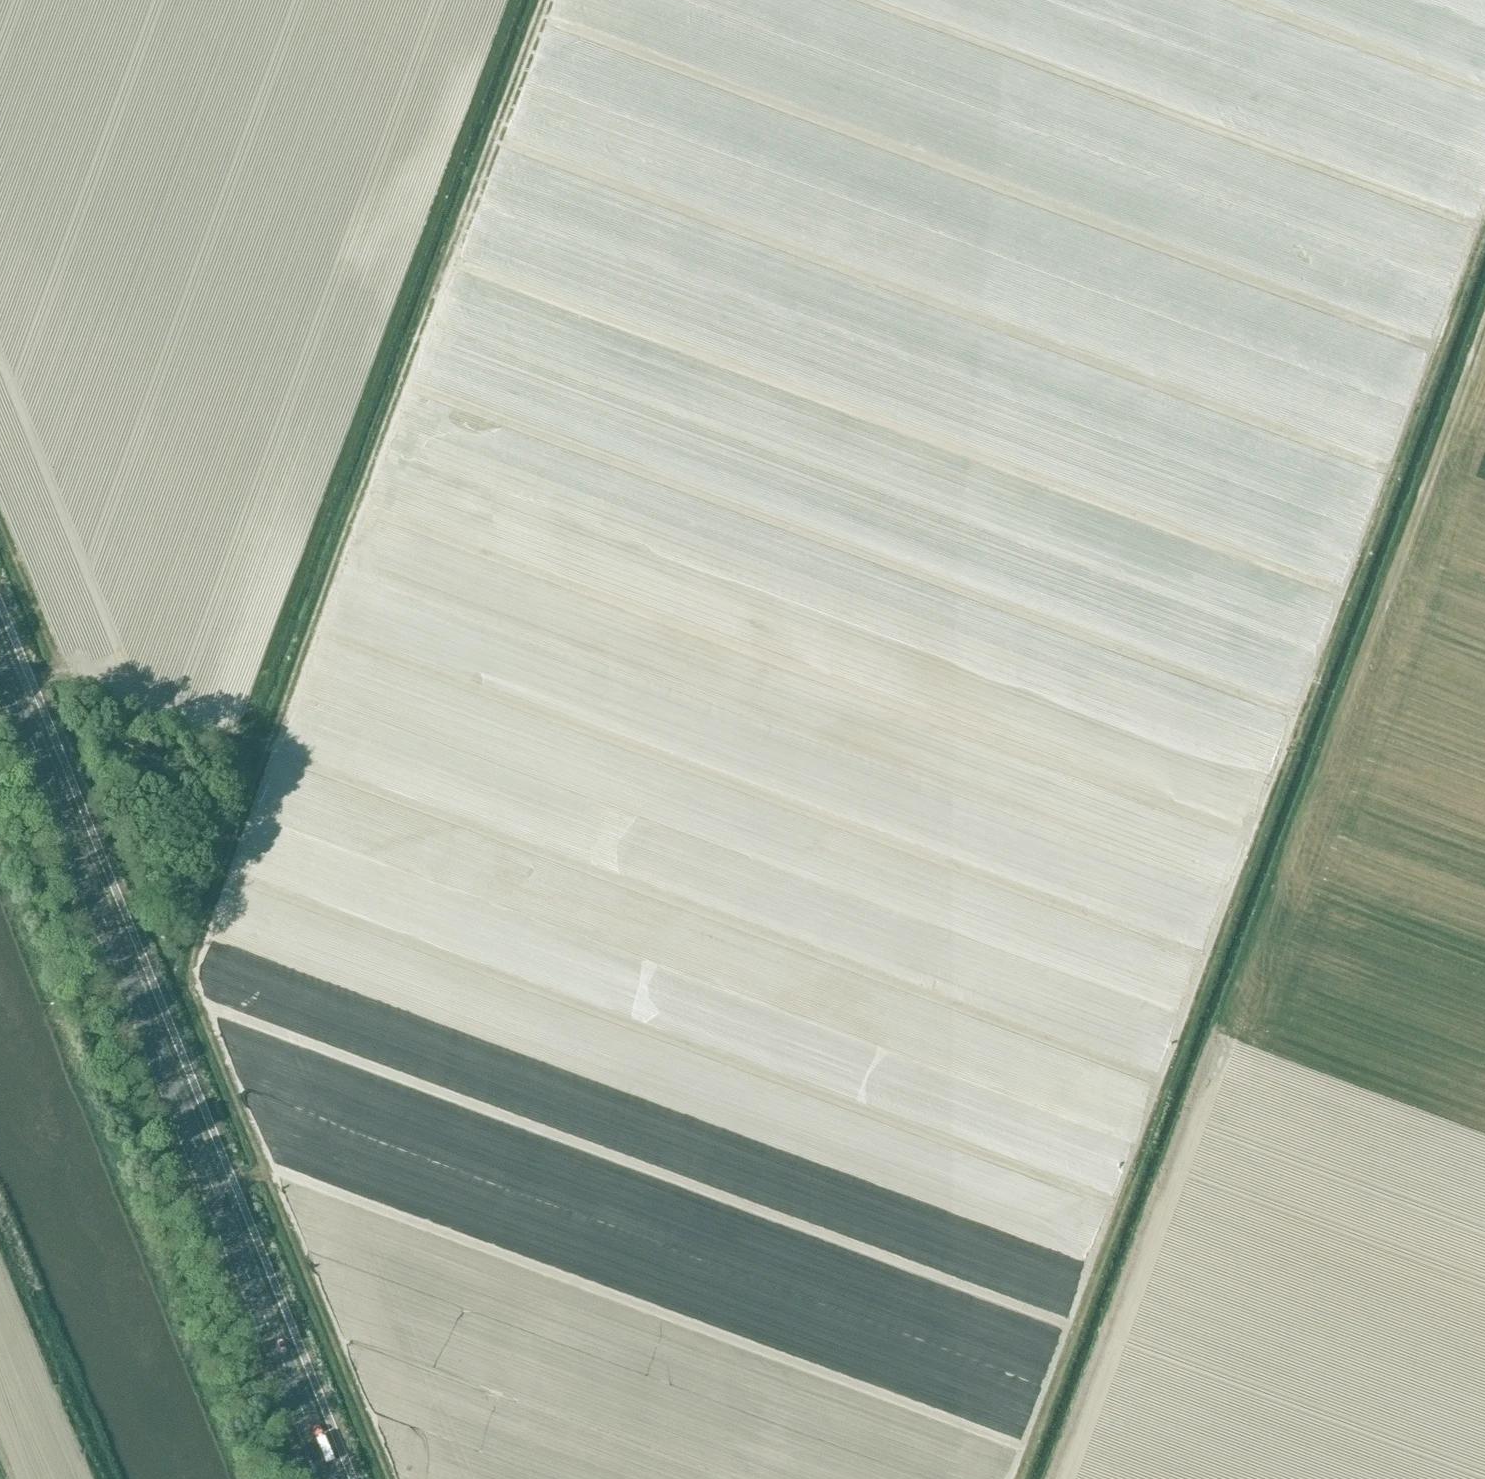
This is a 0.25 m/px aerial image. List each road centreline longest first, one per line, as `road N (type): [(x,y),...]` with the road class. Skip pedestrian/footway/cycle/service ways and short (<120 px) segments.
road 1 (secondary): [(324,1478),(0,667)]

